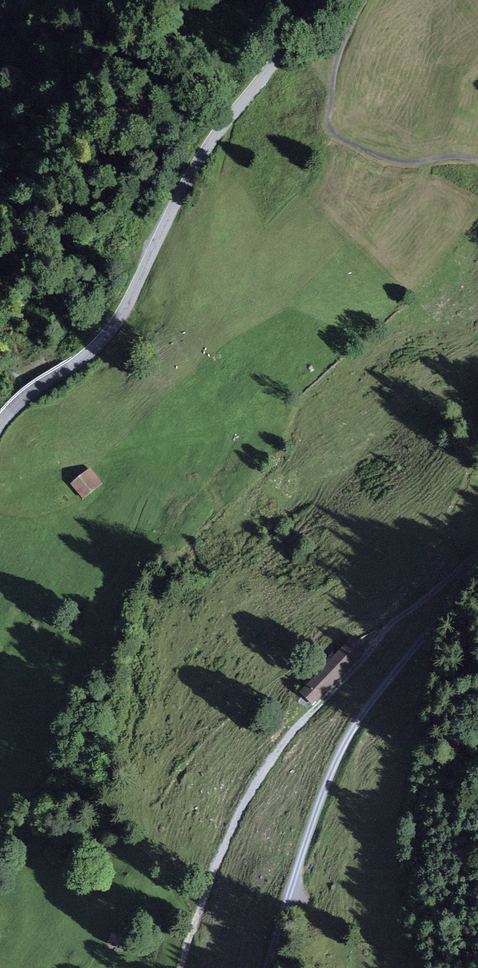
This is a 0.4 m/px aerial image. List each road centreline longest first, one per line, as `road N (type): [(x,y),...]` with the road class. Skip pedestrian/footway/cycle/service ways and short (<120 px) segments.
road 1 (tertiary): [(326,0),(214,138),(117,322),(0,423)]
road 2 (track): [(181,967),(229,834),(280,746),(433,585),(477,563)]
road 3 (track): [(264,967),(343,747),(477,569)]
road 4 (track): [(477,574),(437,650),(402,805),(396,854),(403,929),(416,967)]
road 5 (track): [(477,157),(401,161),(333,133),(335,64),(364,0)]

